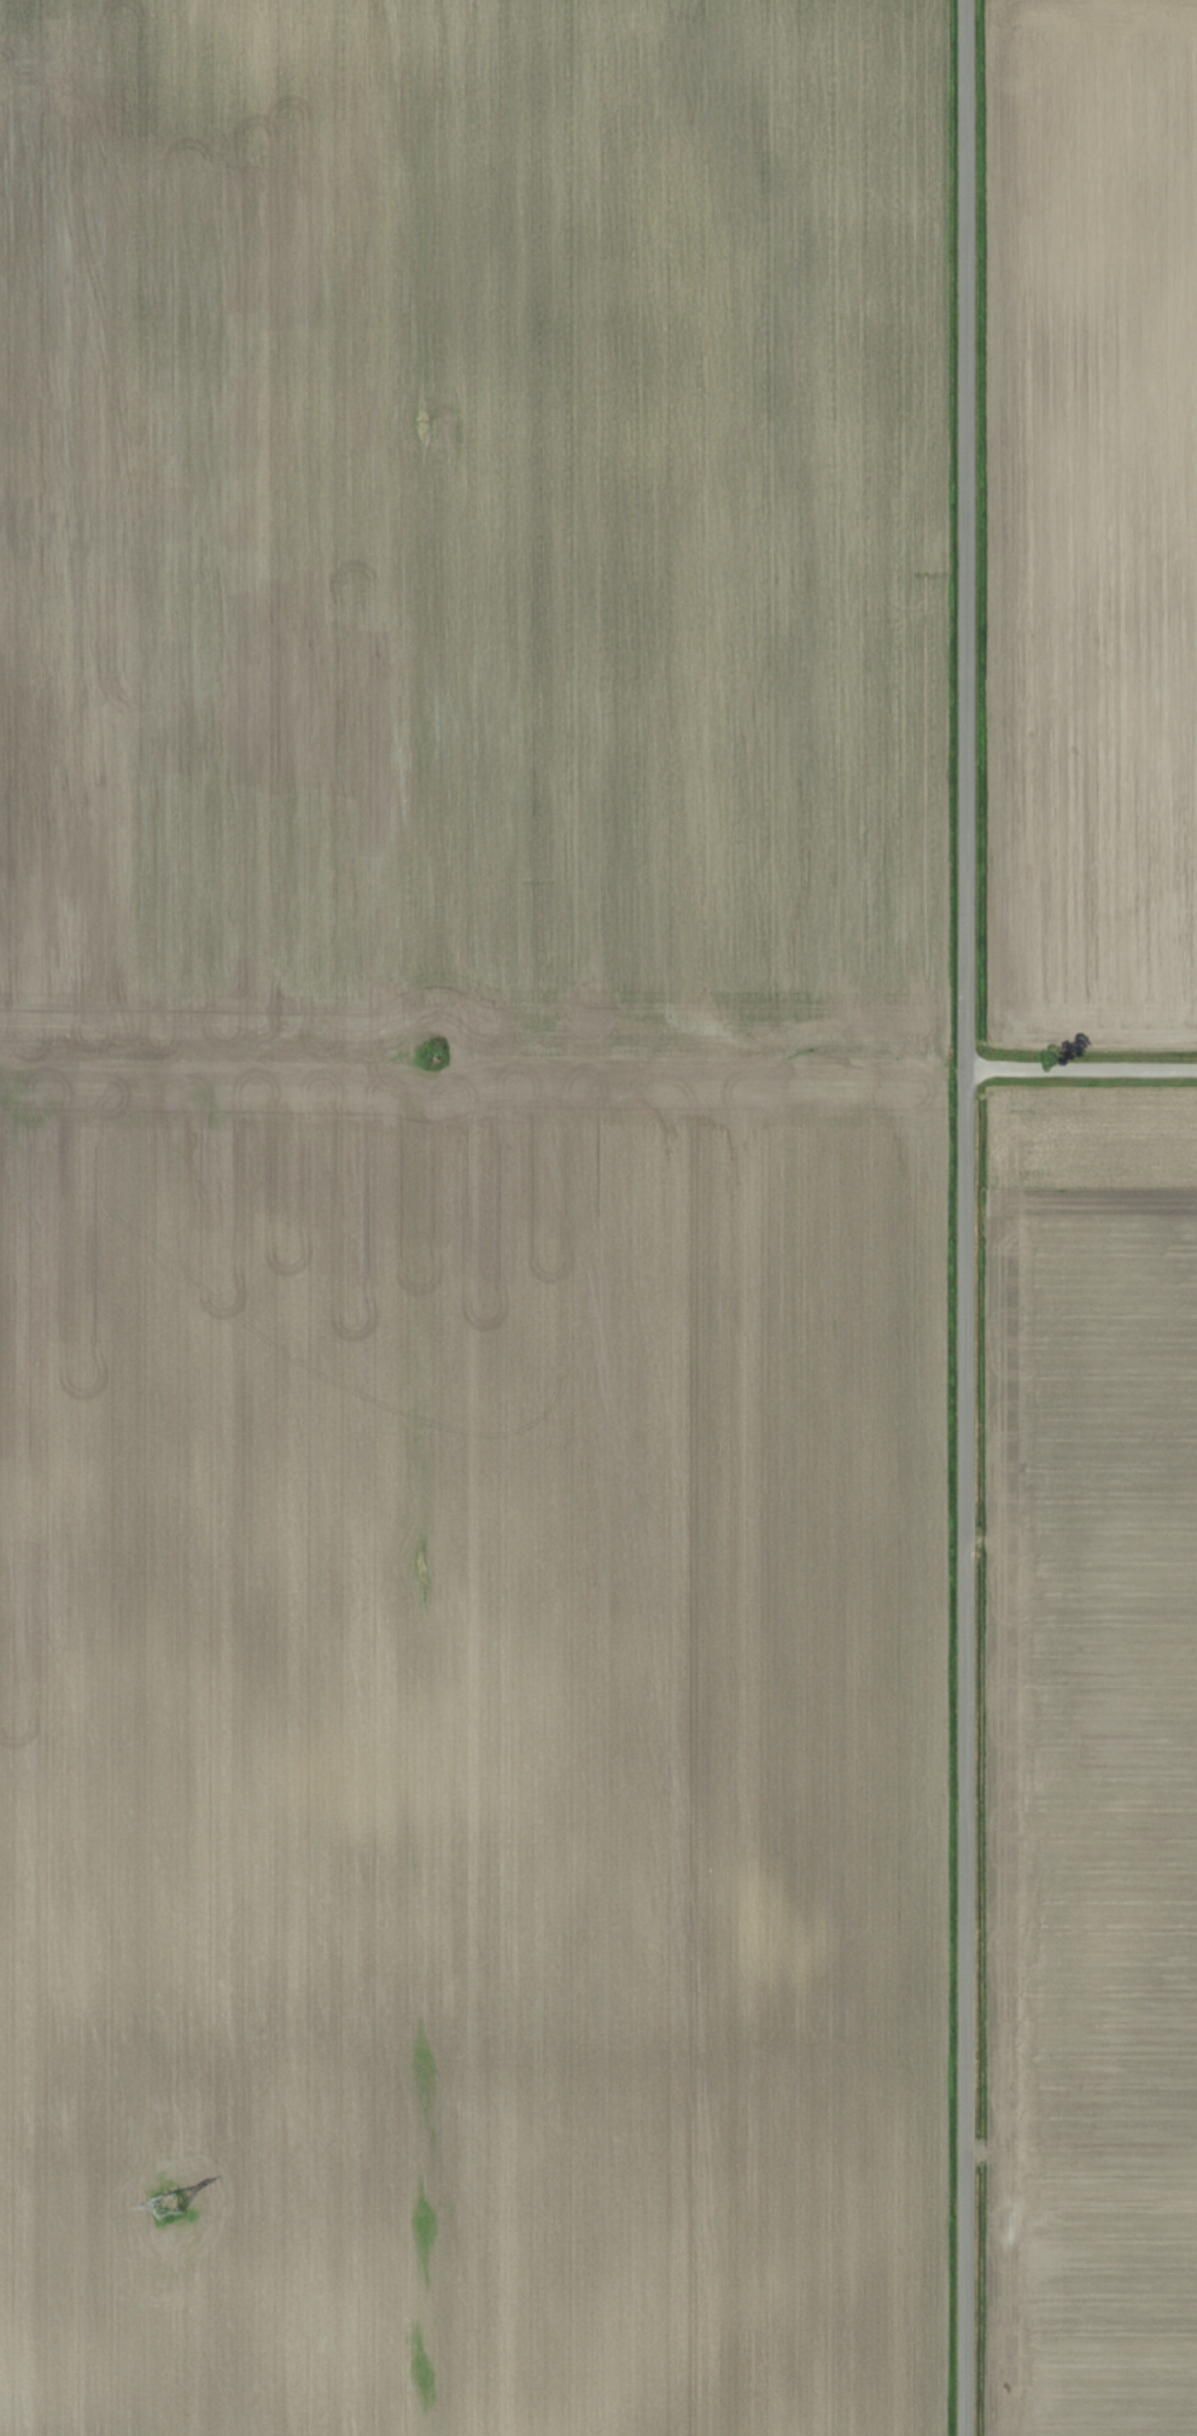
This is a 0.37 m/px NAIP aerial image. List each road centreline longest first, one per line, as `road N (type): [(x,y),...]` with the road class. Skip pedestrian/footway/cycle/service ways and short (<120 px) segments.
road 1 (residential): [(967,0),(967,2435)]

